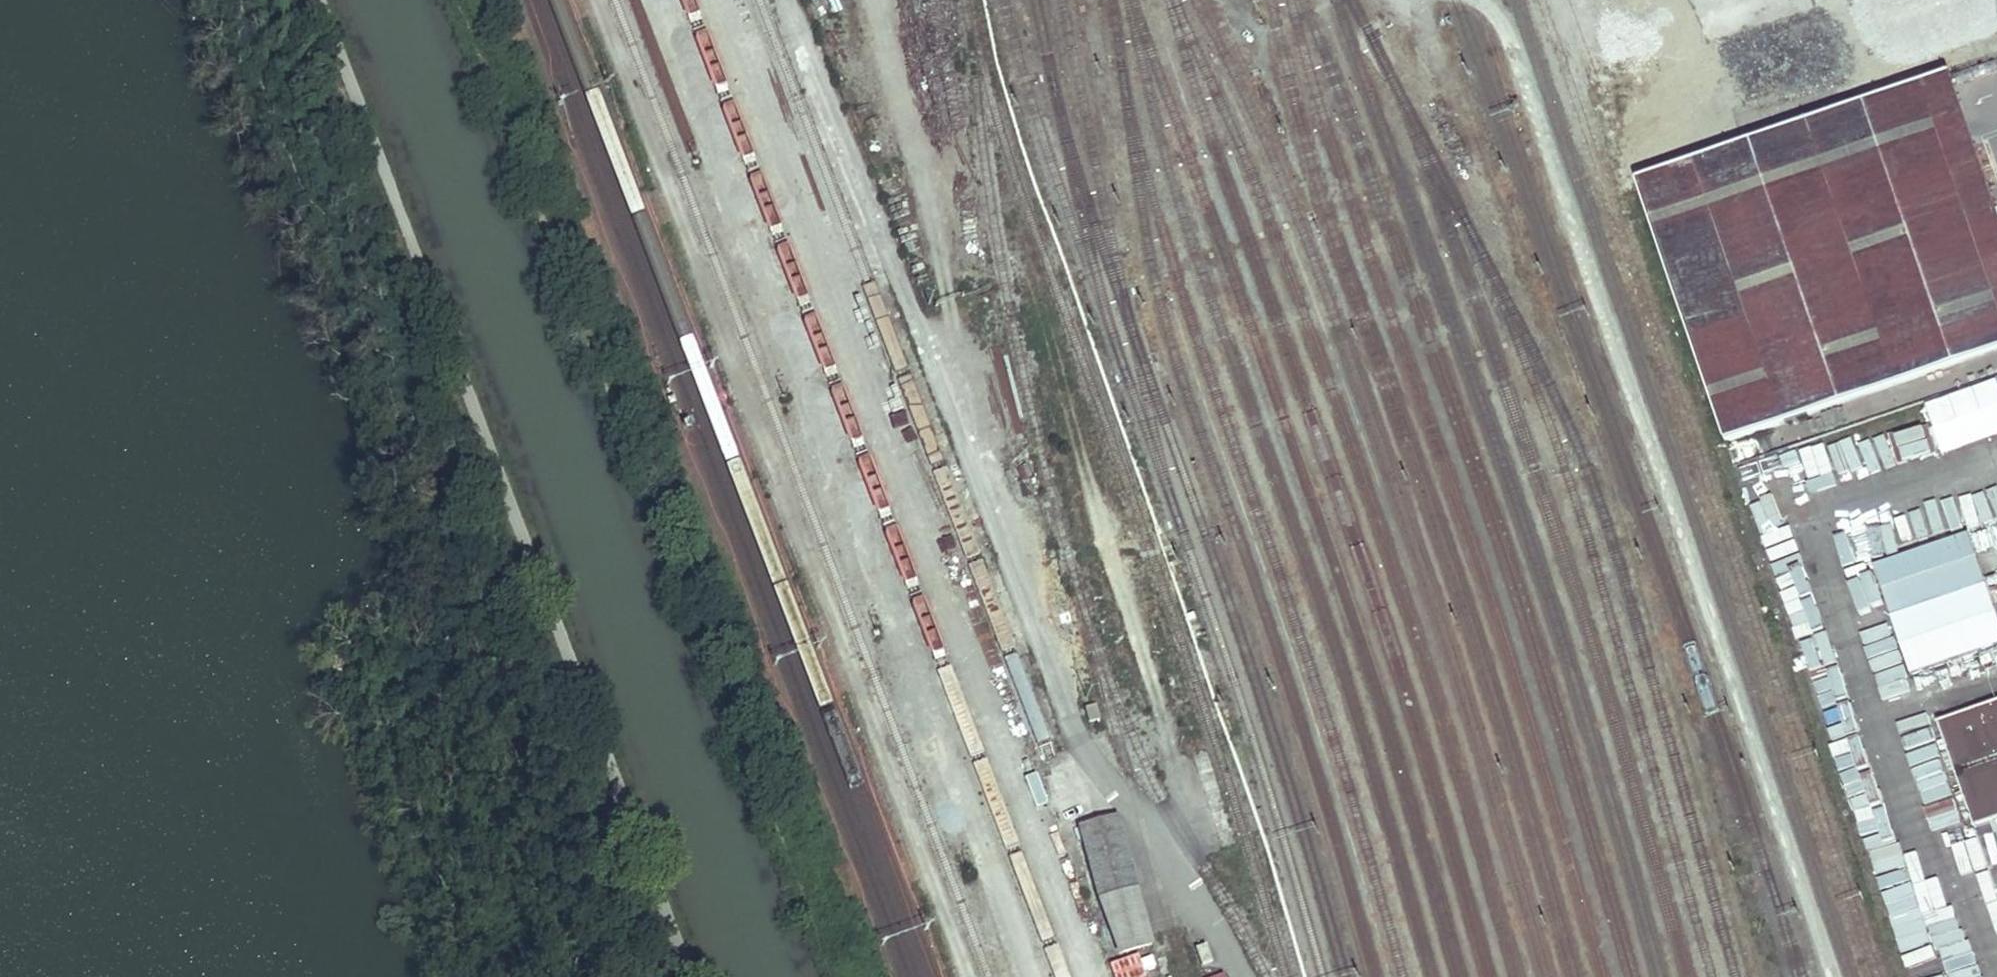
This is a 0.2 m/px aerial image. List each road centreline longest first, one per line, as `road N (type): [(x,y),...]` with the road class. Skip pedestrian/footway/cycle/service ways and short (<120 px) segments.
road 1 (track): [(844,976),(468,0)]

